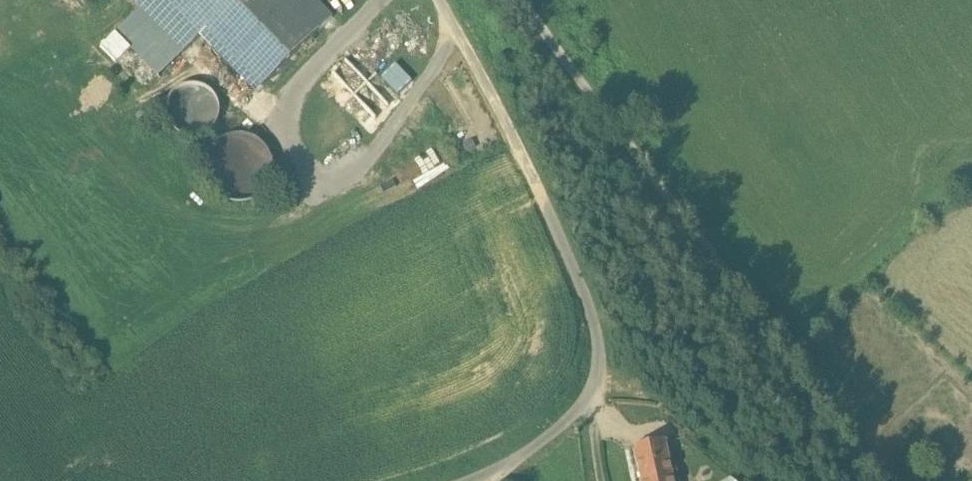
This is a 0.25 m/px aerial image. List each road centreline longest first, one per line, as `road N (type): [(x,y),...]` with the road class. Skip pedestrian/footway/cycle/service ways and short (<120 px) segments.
road 1 (track): [(531,0),(888,480)]
road 2 (residential): [(592,394),(597,338),(584,292),(443,0)]
road 3 (residential): [(592,394),(553,431),(467,480)]

